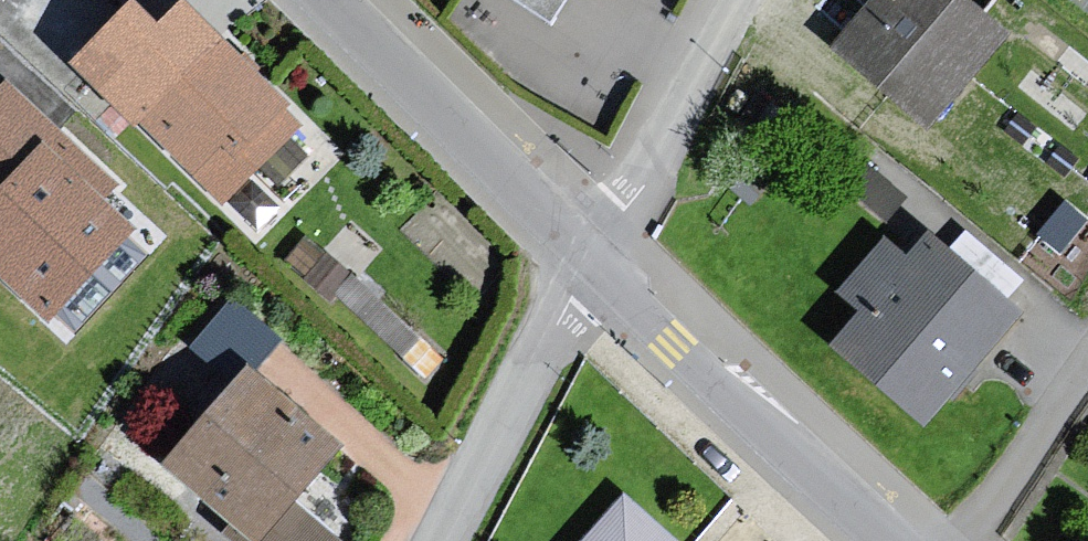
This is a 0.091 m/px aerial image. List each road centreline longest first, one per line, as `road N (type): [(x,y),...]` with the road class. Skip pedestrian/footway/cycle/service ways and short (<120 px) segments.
road 1 (residential): [(887,540),(672,344),(596,259)]
road 2 (residential): [(596,259),(336,0)]
road 3 (residential): [(444,540),(596,259)]
road 4 (residential): [(596,259),(736,0)]

